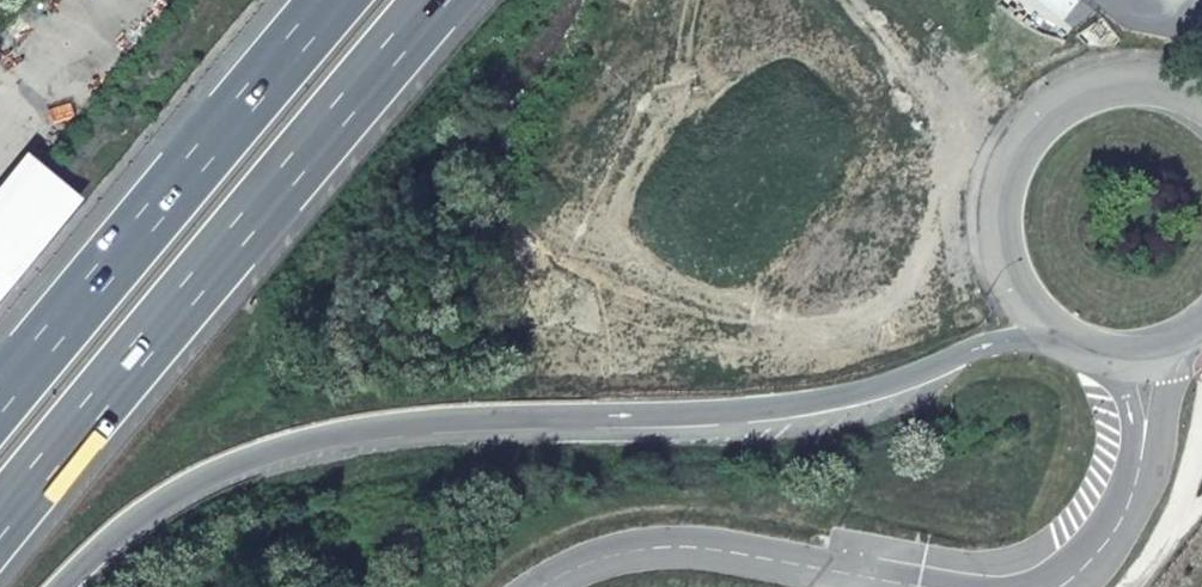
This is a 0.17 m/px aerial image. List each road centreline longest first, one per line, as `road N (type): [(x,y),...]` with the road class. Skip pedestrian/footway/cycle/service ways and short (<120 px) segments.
road 1 (trunk): [(60,586),(129,523),(198,481),(280,449),(383,426),(810,405),(882,389),(998,341),(1061,334)]
road 2 (trunk): [(1006,250),(931,320),(871,352),(784,363),(692,340),(629,282),(595,196),(585,93),(602,0)]
road 3 (trunk): [(0,537),(446,0)]
road 4 (trunk): [(332,0),(0,398)]
road 5 (residential): [(928,586),(680,558),(618,564),(551,586)]
road 6 (residential): [(1141,357),(1136,424),(1112,517),(1086,554),(1025,586)]
road 7 (unclassified): [(917,20),(982,121),(1008,188)]
road 8 (unclassified): [(1083,97),(1013,78),(917,20)]
road 9 (unclassified): [(1083,97),(1034,132),(1008,188)]
road 10 (unclassified): [(1201,100),(1145,84),(1083,97)]

